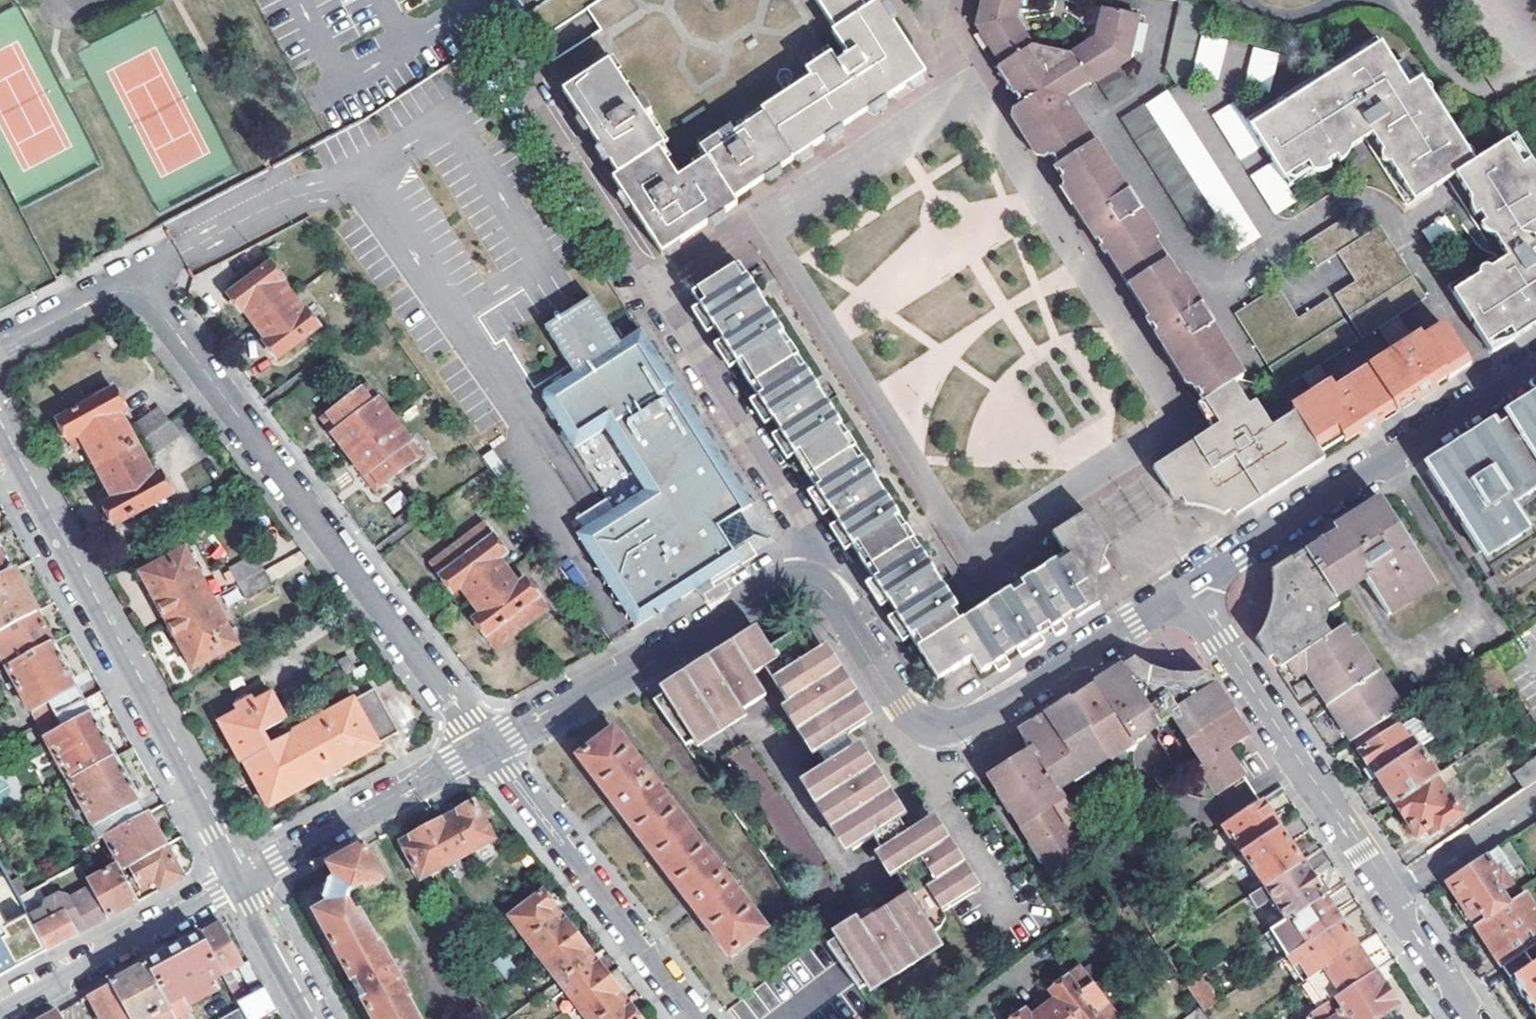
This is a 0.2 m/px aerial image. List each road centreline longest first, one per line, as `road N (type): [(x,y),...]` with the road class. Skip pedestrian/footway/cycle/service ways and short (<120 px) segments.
road 1 (residential): [(0,346),(119,291),(159,311),(490,747)]
road 2 (residential): [(516,75),(800,512),(804,581)]
road 3 (residential): [(1186,589),(1471,1018)]
road 4 (tertiary): [(235,883),(0,446)]
road 5 (residential): [(1535,361),(1186,589)]
road 6 (residential): [(490,747),(763,592),(804,581)]
road 7 (residential): [(490,747),(696,1018)]
road 8 (residential): [(235,883),(490,747)]
road 9 (residential): [(1186,589),(949,728)]
road 10 (residential): [(0,1010),(235,883)]
road 11 (residential): [(804,581),(831,597),(901,709),(922,724),(949,728)]
road 12 (tertiary): [(307,1018),(235,883)]

